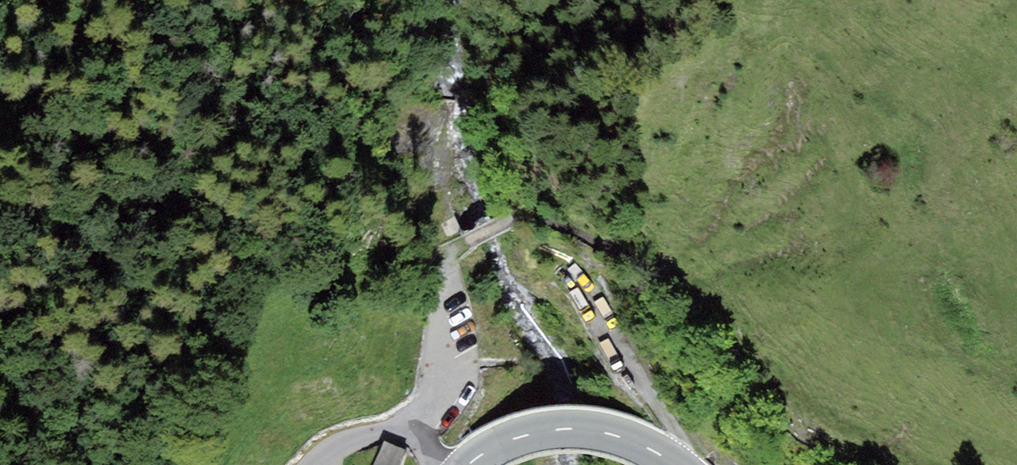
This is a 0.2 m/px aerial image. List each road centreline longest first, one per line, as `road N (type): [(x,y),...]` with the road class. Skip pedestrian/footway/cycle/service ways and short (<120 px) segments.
road 1 (track): [(686,464),(674,429),(591,308),(517,219)]
road 2 (secondary): [(679,464),(636,439),(572,425),(518,434),(463,464)]
road 3 (residential): [(461,244),(446,256),(439,278),(424,428)]

